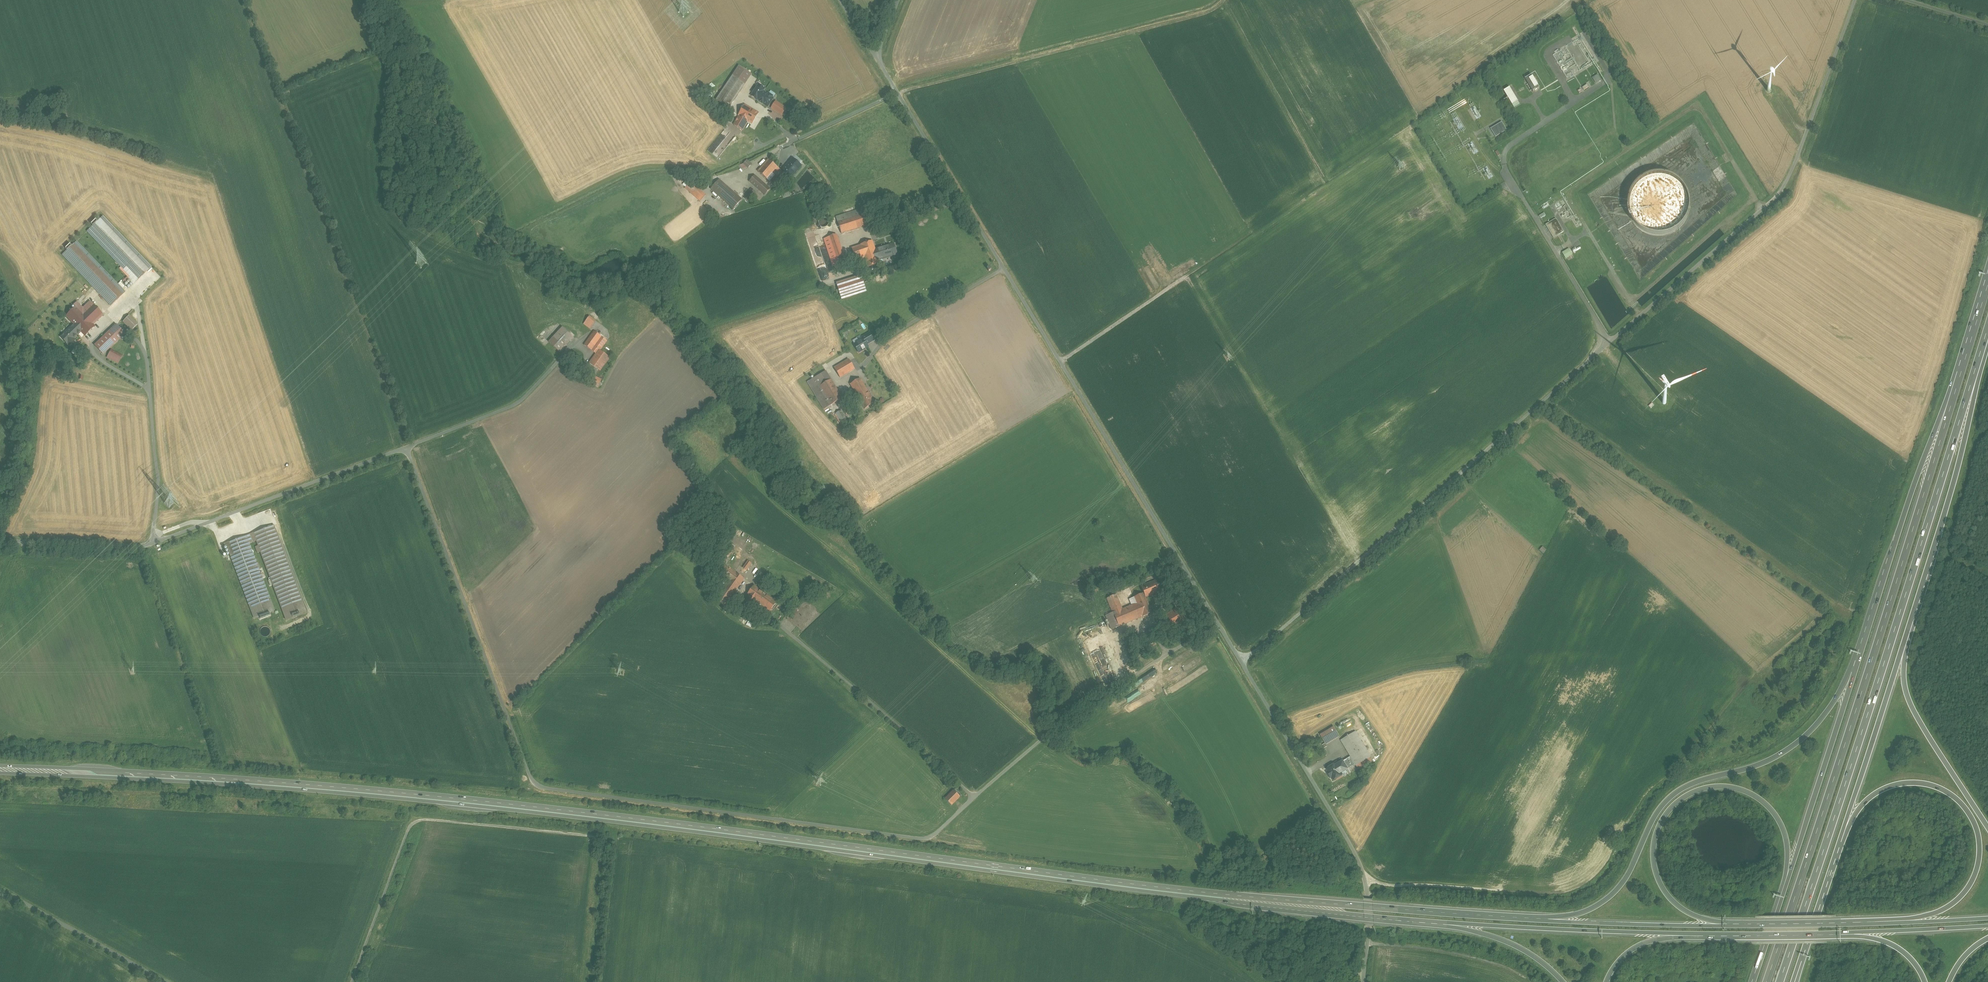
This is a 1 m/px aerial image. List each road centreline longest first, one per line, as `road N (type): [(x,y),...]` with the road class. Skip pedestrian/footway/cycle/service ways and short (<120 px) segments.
road 1 (trunk): [(0,769),(511,806),(1212,897)]
road 2 (unclassified): [(407,448),(531,778),(549,789),(928,835),(1055,724),(1219,626)]
road 3 (unclassified): [(1857,0),(1783,197),(1240,660)]
road 4 (unclassified): [(876,56),(1219,626)]
road 5 (motorway): [(1780,981),(1972,380)]
road 6 (motorway): [(1955,394),(1767,981)]
road 7 (motorway): [(1857,664),(1816,726),(1788,749),(1697,782),(1663,804),(1608,898),(1573,916),(1541,919)]
road 8 (unclassified): [(407,448),(145,546),(0,546)]
road 9 (unclassified): [(351,981),(415,814),(608,830)]
road 10 (unclassified): [(1364,981),(1365,877),(1240,660)]
road 11 (motorway): [(1728,926),(1685,911),(1661,885),(1654,846),(1675,804),(1719,786),(1760,799),(1787,837),(1788,880)]
road 12 (trunk): [(1541,919),(1212,897)]
road 13 (motorway): [(1843,830),(1862,802),(1901,783),(1938,788),(1967,810),(1980,841),(1974,878),(1951,908),(1908,923)]
road 14 (motorway): [(1955,394),(1910,498),(1857,664)]
road 15 (motorway): [(1902,650),(1961,457),(1972,380)]
road 16 (trunk): [(1444,923),(1689,934)]
road 17 (trunk): [(1212,897),(1444,923)]
road 18 (motorway): [(1857,664),(1788,880)]
road 19 (motorway): [(1987,828),(1909,702),(1902,650)]
road 20 (unclassified): [(166,981),(0,888)]
road 21 (motorway): [(1843,830),(1902,650)]
road 22 (trunk): [(1728,926),(1541,919)]
road 23 (trunk): [(1908,923),(1728,926)]
road 24 (trunk): [(1689,934),(1851,933)]
road 25 (track): [(1367,939),(1477,958),(1522,975)]
road 26 (motorway): [(1795,974),(1843,830)]
road 27 (trunk): [(1851,933),(1987,926)]
road 28 (track): [(1366,882),(1500,890)]
road 29 (motorway): [(1444,923),(1509,943),(1562,981)]

